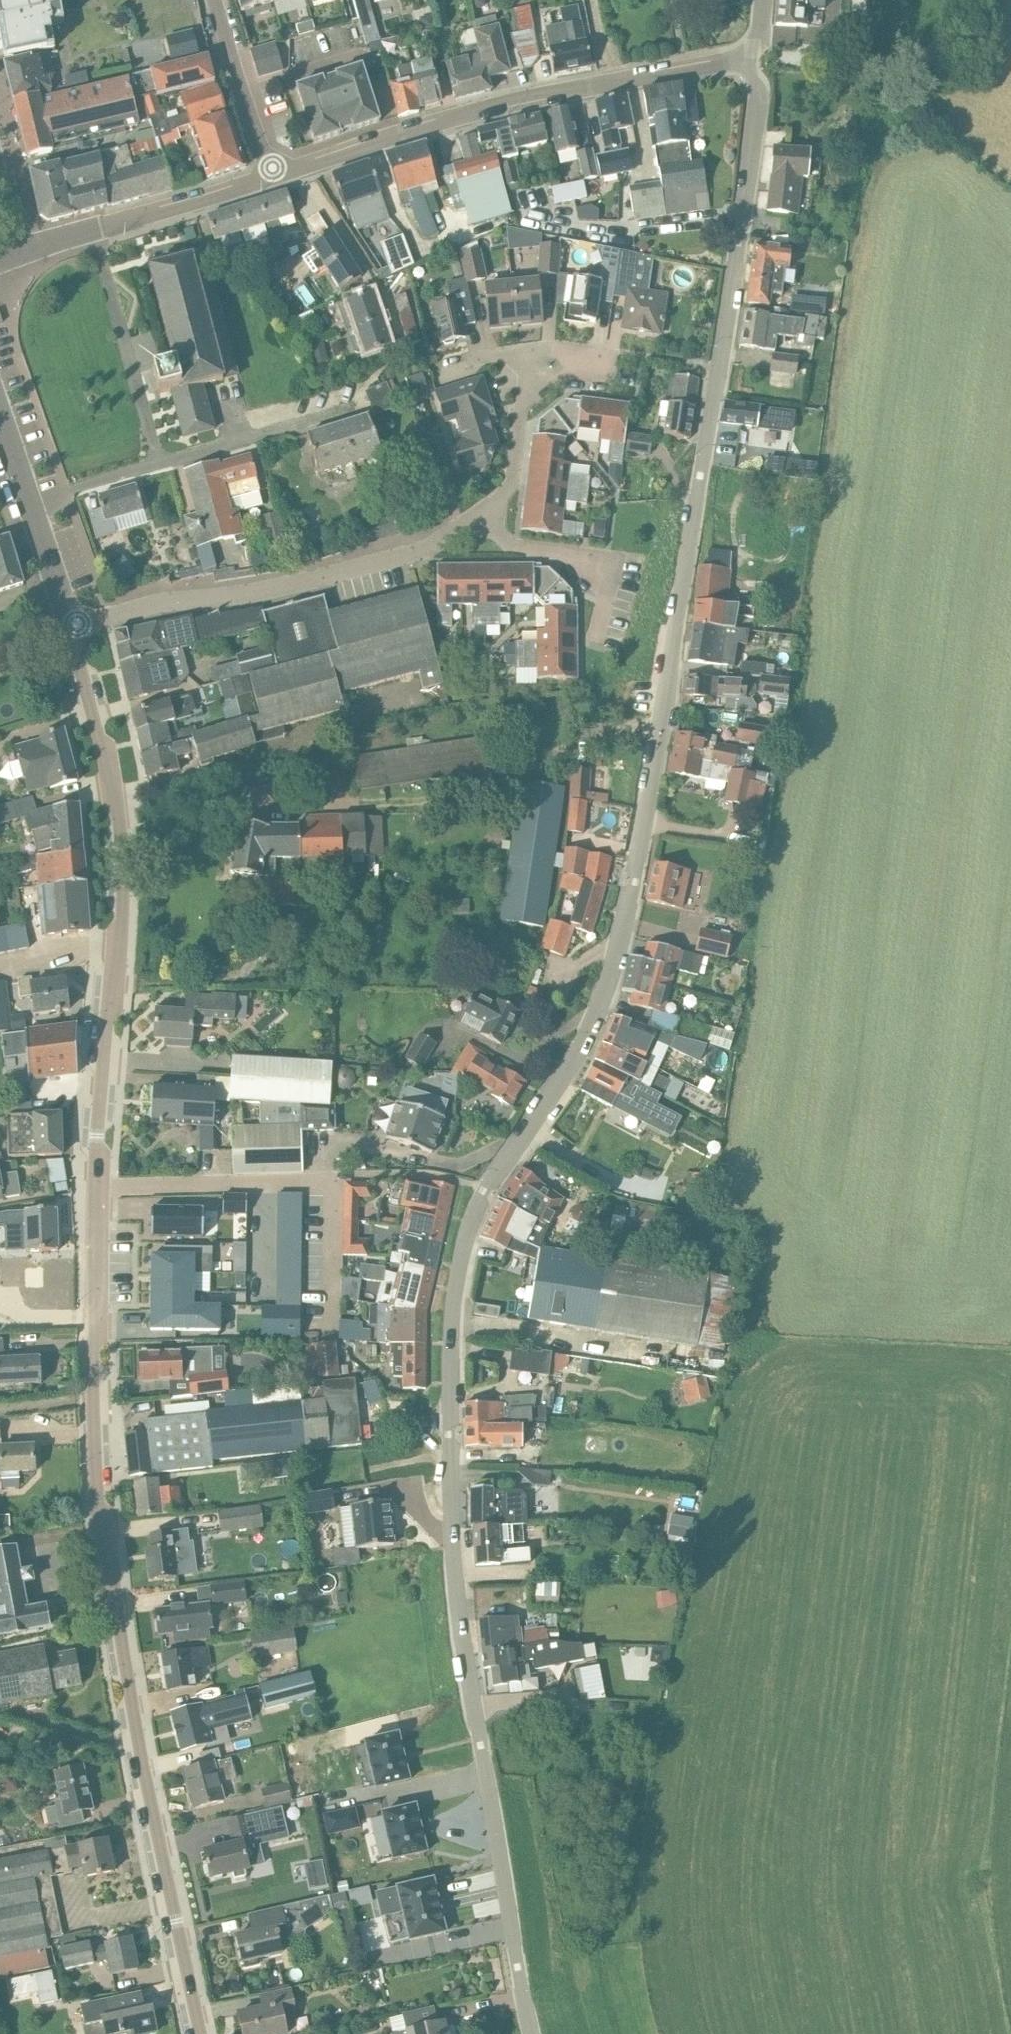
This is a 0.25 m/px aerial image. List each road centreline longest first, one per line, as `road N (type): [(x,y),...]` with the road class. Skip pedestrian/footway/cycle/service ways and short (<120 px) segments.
road 1 (residential): [(531,2033),(450,1518),(453,1296),(467,1227),(491,1178),(555,1096),(600,1007),(630,897),(759,96),(739,58)]
road 2 (residential): [(197,2033),(154,1842),(98,1452),(98,1179),(118,879),(114,793),(70,624)]
road 3 (tertiary): [(302,166),(482,106),(739,58)]
road 4 (residential): [(29,502),(361,409)]
road 5 (tertiary): [(15,254),(274,175)]
road 6 (residential): [(70,624),(159,600),(253,592),(319,575)]
road 7 (residential): [(595,635),(614,559),(510,545),(483,510)]
road 8 (residential): [(302,166),(381,291),(399,346)]
road 9 (residential): [(214,0),(274,175)]
road 10 (residential): [(319,575),(427,548),(483,510)]
road 11 (residential): [(319,575),(351,719)]
road 12 (residential): [(70,624),(29,502)]

